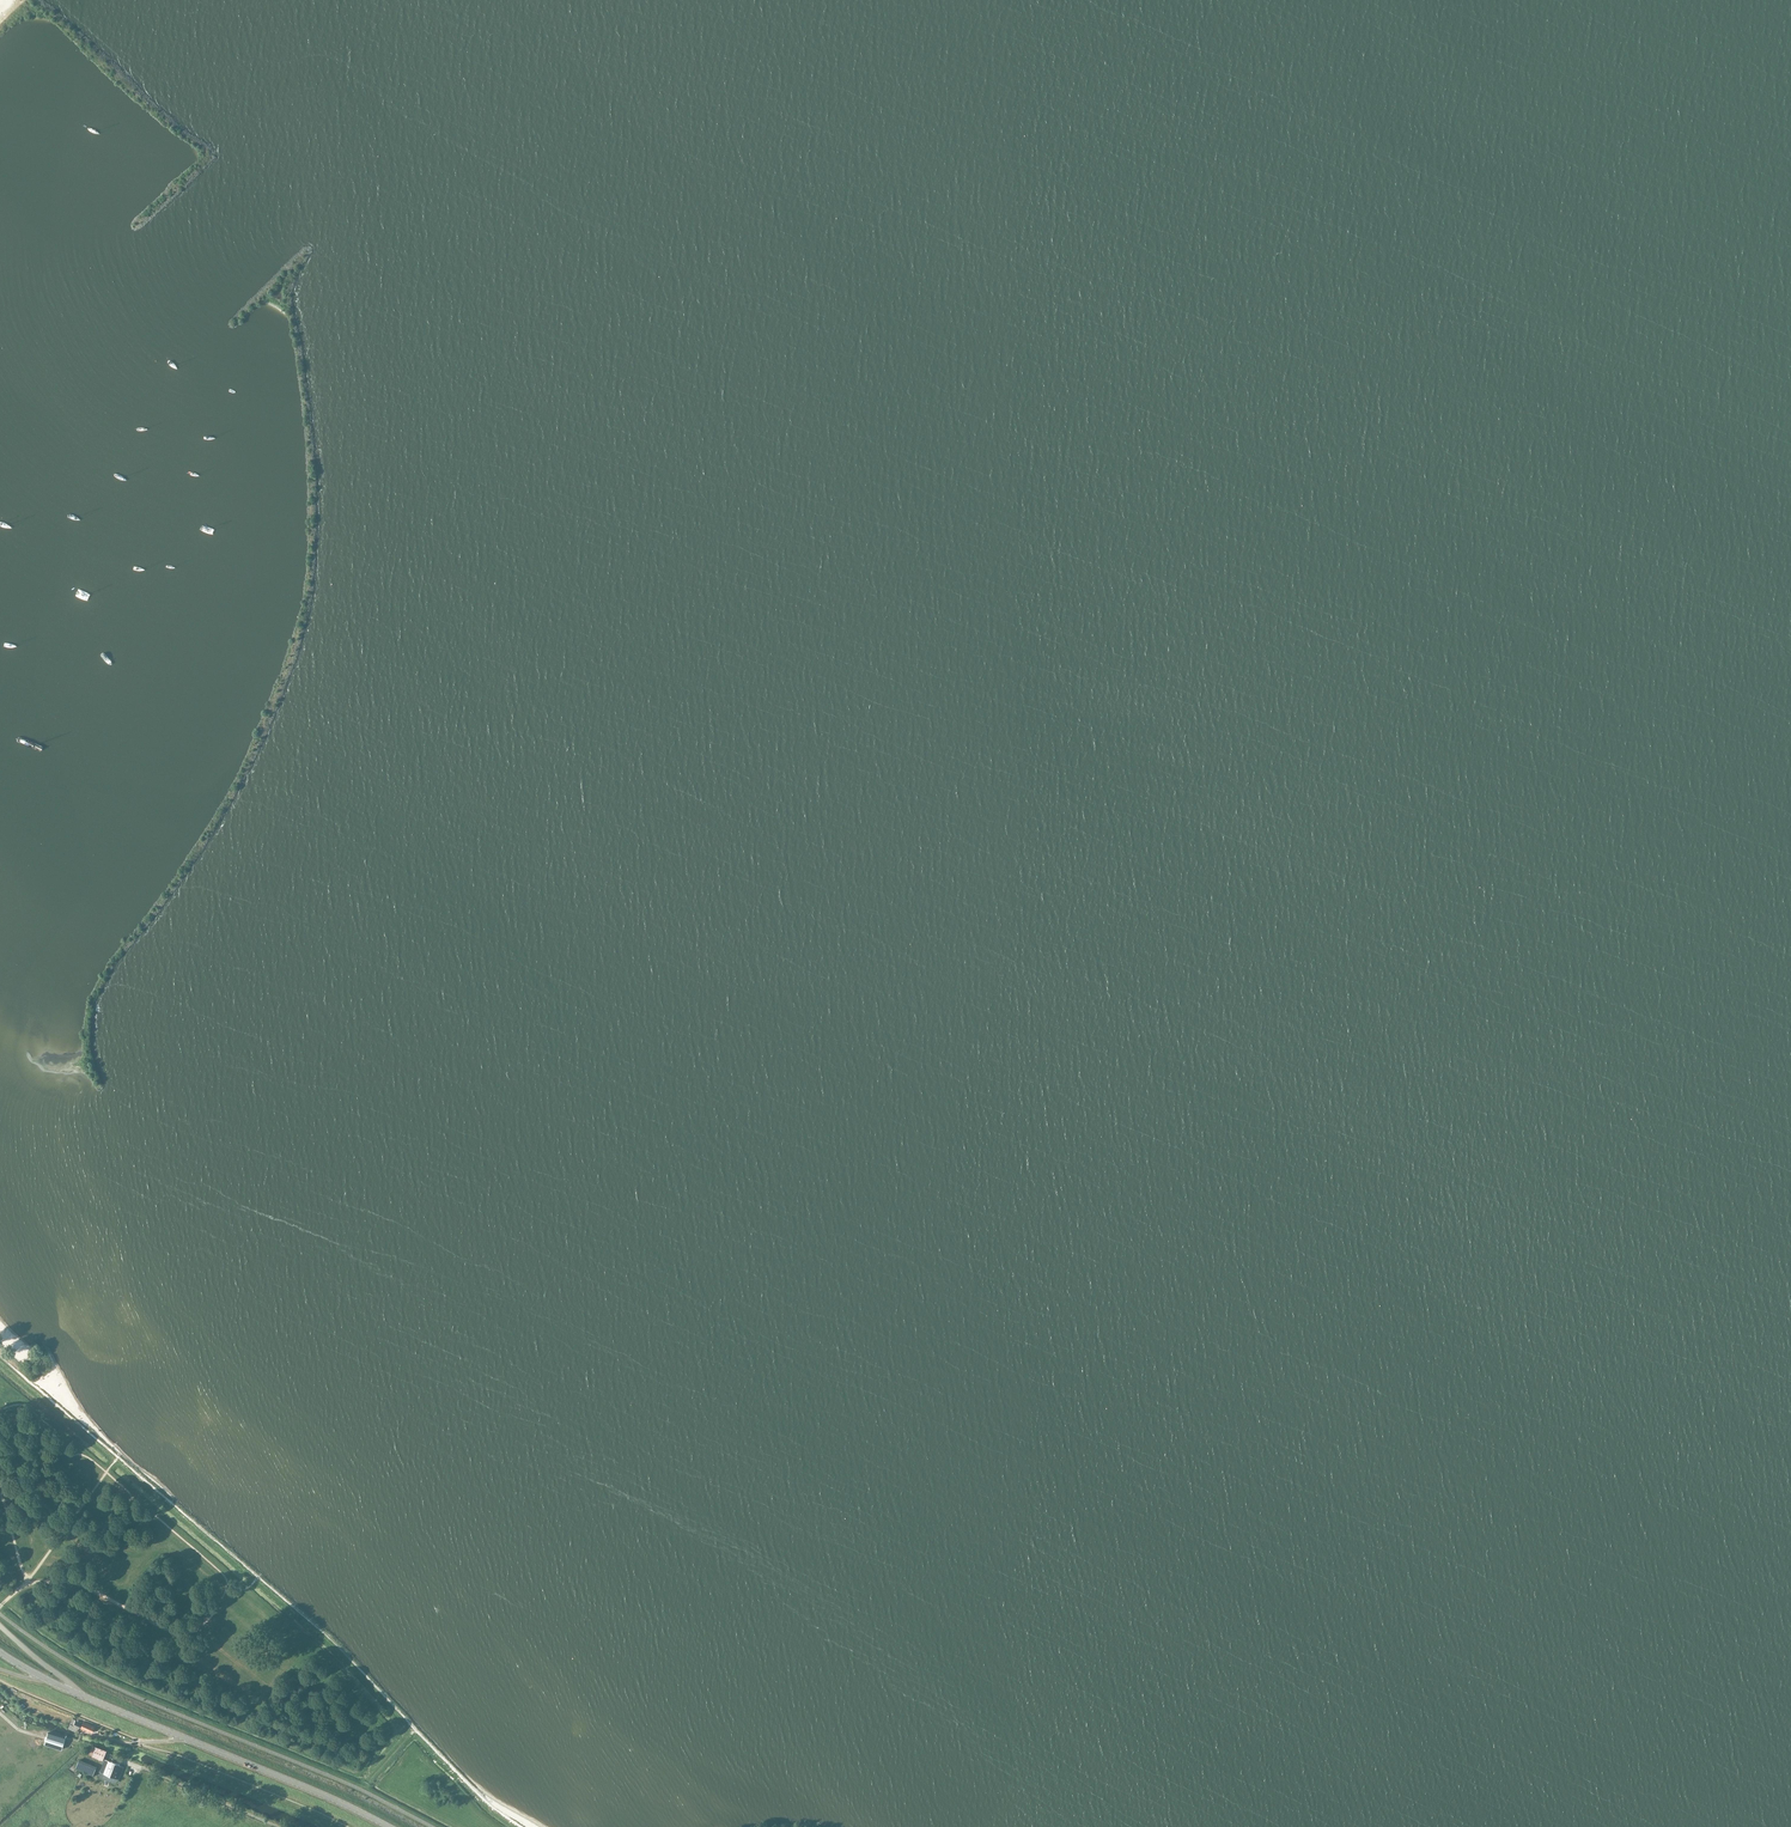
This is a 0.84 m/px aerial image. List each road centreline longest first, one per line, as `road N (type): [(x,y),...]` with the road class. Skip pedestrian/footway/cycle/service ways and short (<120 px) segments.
road 1 (tertiary): [(389,1826),(78,1693)]

